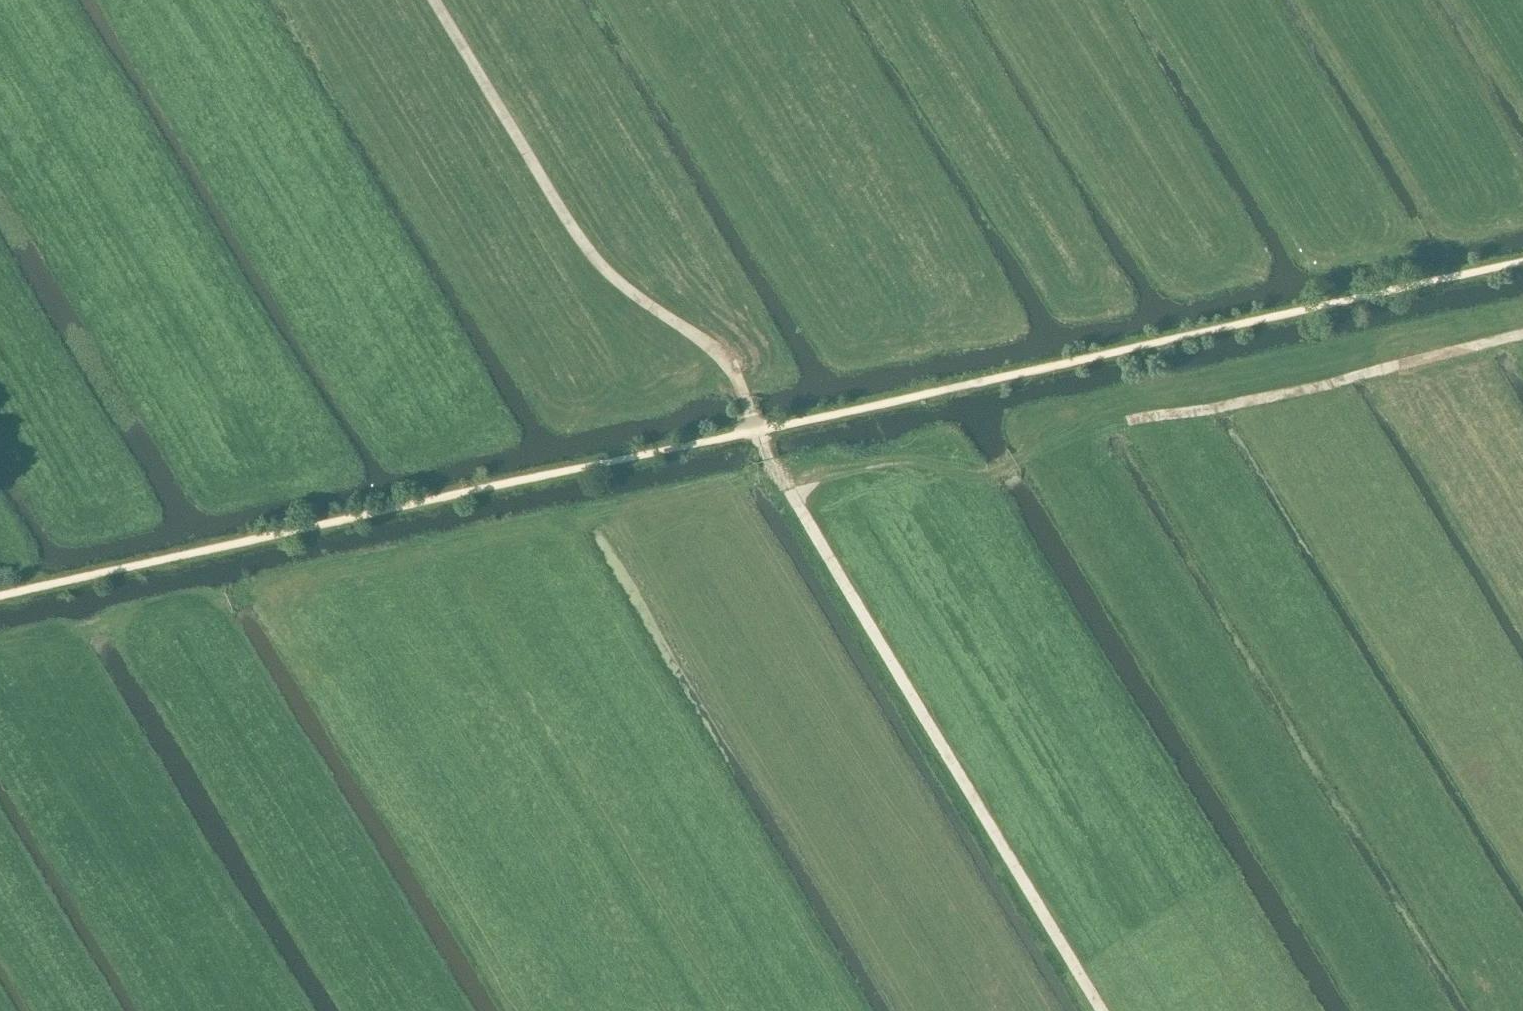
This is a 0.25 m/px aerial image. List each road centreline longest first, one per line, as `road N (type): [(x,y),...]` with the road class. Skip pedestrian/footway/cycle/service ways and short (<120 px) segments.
road 1 (track): [(759,430),(1522,262)]
road 2 (track): [(0,596),(759,430)]
road 3 (track): [(759,430),(771,469),(1106,1010)]
road 4 (track): [(759,430),(737,377),(610,277),(577,235),(435,0)]
road 5 (track): [(1522,336),(1234,406),(1128,420)]
road 6 (track): [(782,481),(908,459),(981,477),(1128,420)]

